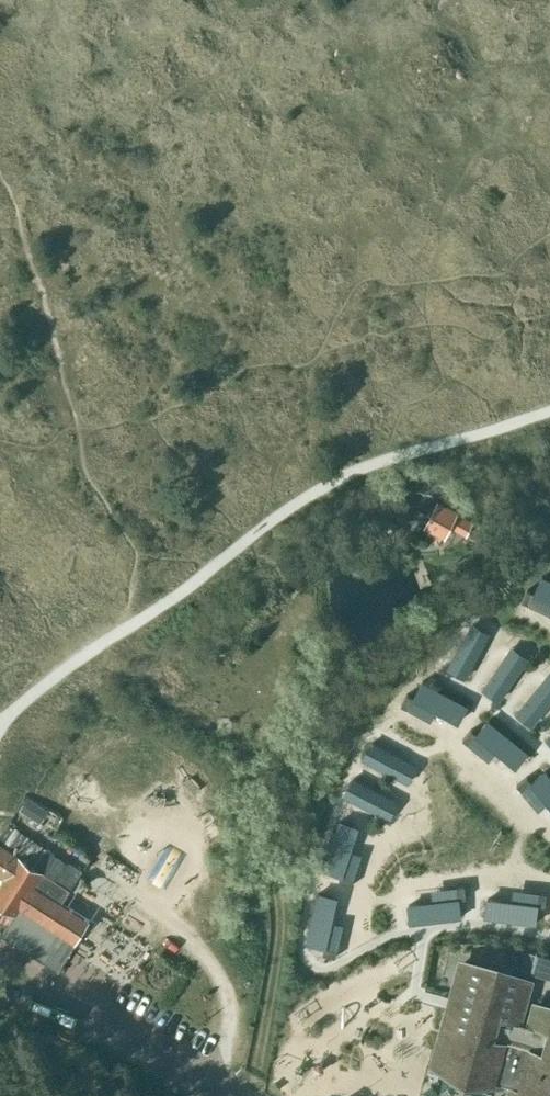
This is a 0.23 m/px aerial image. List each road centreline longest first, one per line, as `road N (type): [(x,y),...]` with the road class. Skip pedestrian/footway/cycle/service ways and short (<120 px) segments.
road 1 (tertiary): [(220,1095),(60,1002),(0,981)]

